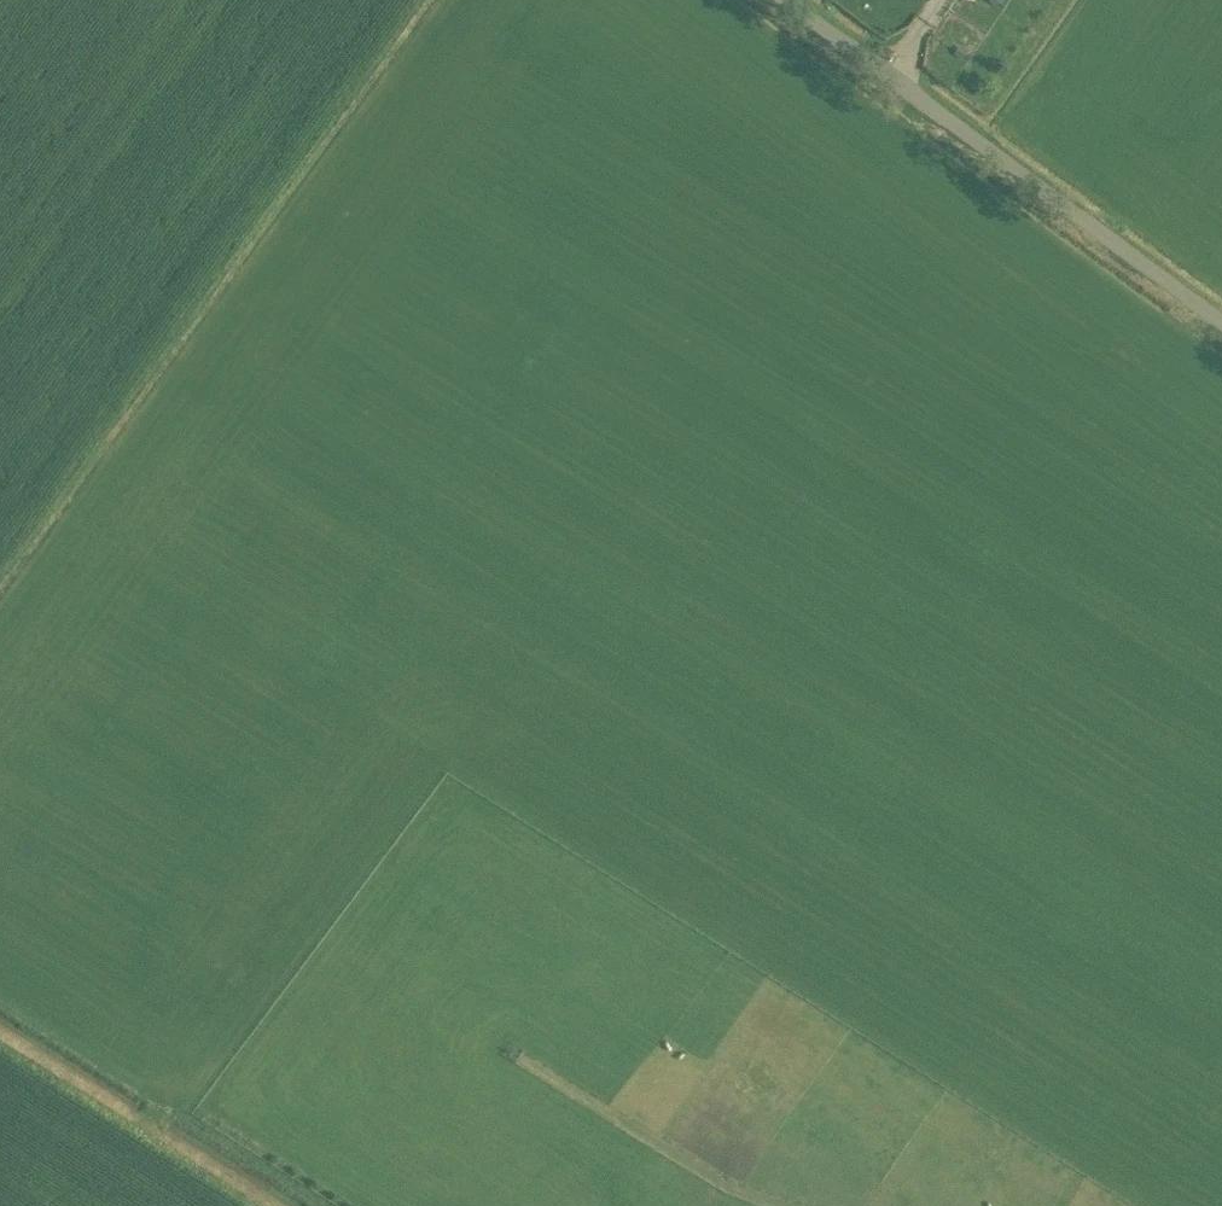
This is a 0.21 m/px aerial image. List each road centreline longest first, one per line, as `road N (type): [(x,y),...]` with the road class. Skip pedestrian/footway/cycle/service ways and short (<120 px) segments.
road 1 (unclassified): [(1221,324),(783,0)]

